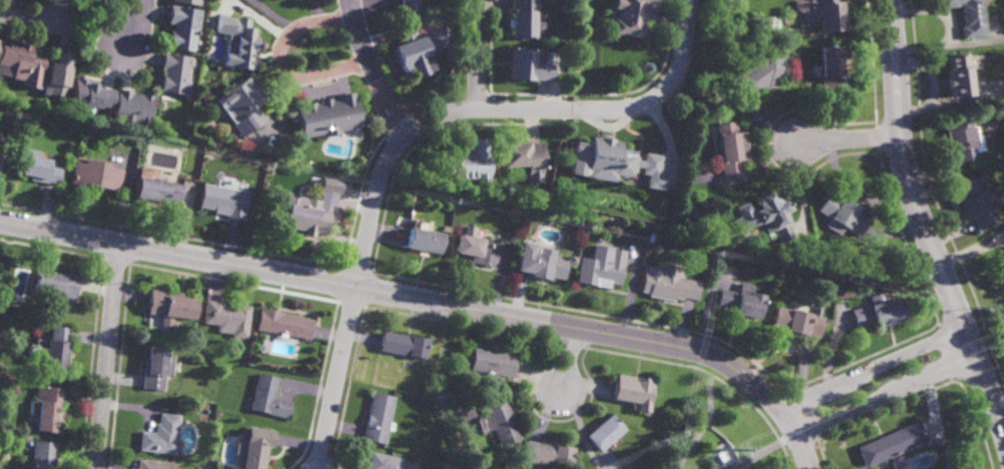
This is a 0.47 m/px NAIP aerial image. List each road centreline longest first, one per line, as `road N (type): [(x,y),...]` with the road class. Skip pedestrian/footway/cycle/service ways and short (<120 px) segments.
road 1 (residential): [(810,468),(780,409),(702,352),(0,223)]
road 2 (residential): [(316,468),(382,168),(394,144),(451,110),(650,103),(680,71),(693,0)]
road 3 (tertiary): [(889,0),(908,188),(1003,426)]
road 4 (residential): [(119,246),(98,468)]
road 5 (residential): [(965,329),(780,409)]
road 6 (residential): [(796,436),(978,360)]
road 7 (residential): [(355,18),(291,34),(280,62),(290,76),(312,78),(369,60)]
road 8 (residential): [(405,133),(369,60),(352,0)]

